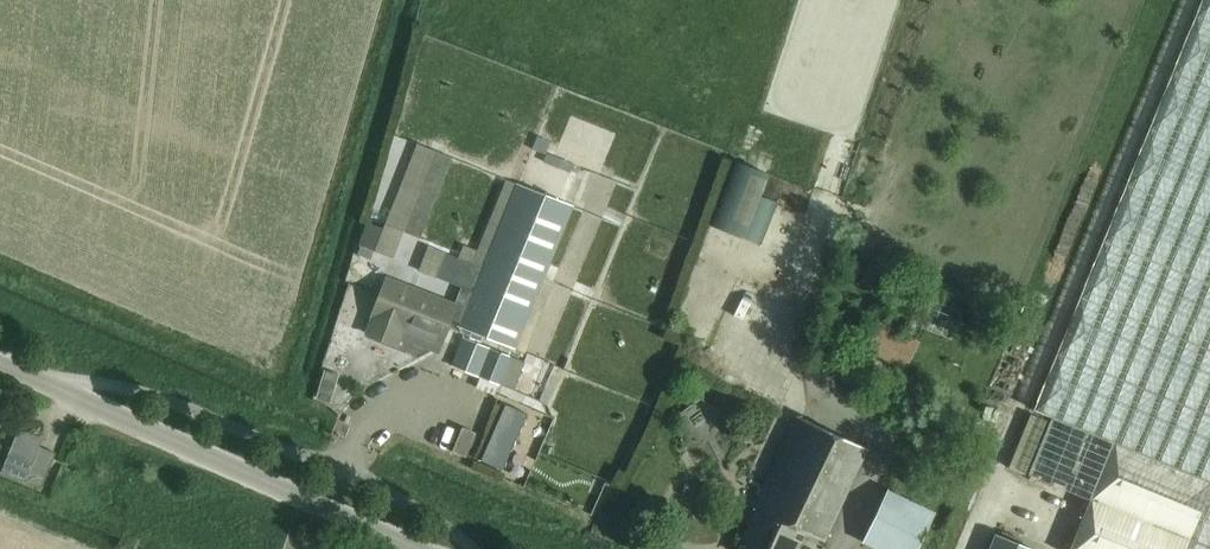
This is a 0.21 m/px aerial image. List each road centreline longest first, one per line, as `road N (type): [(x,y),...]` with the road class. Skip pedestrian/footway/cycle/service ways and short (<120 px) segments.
road 1 (unclassified): [(414,548),(0,366)]

